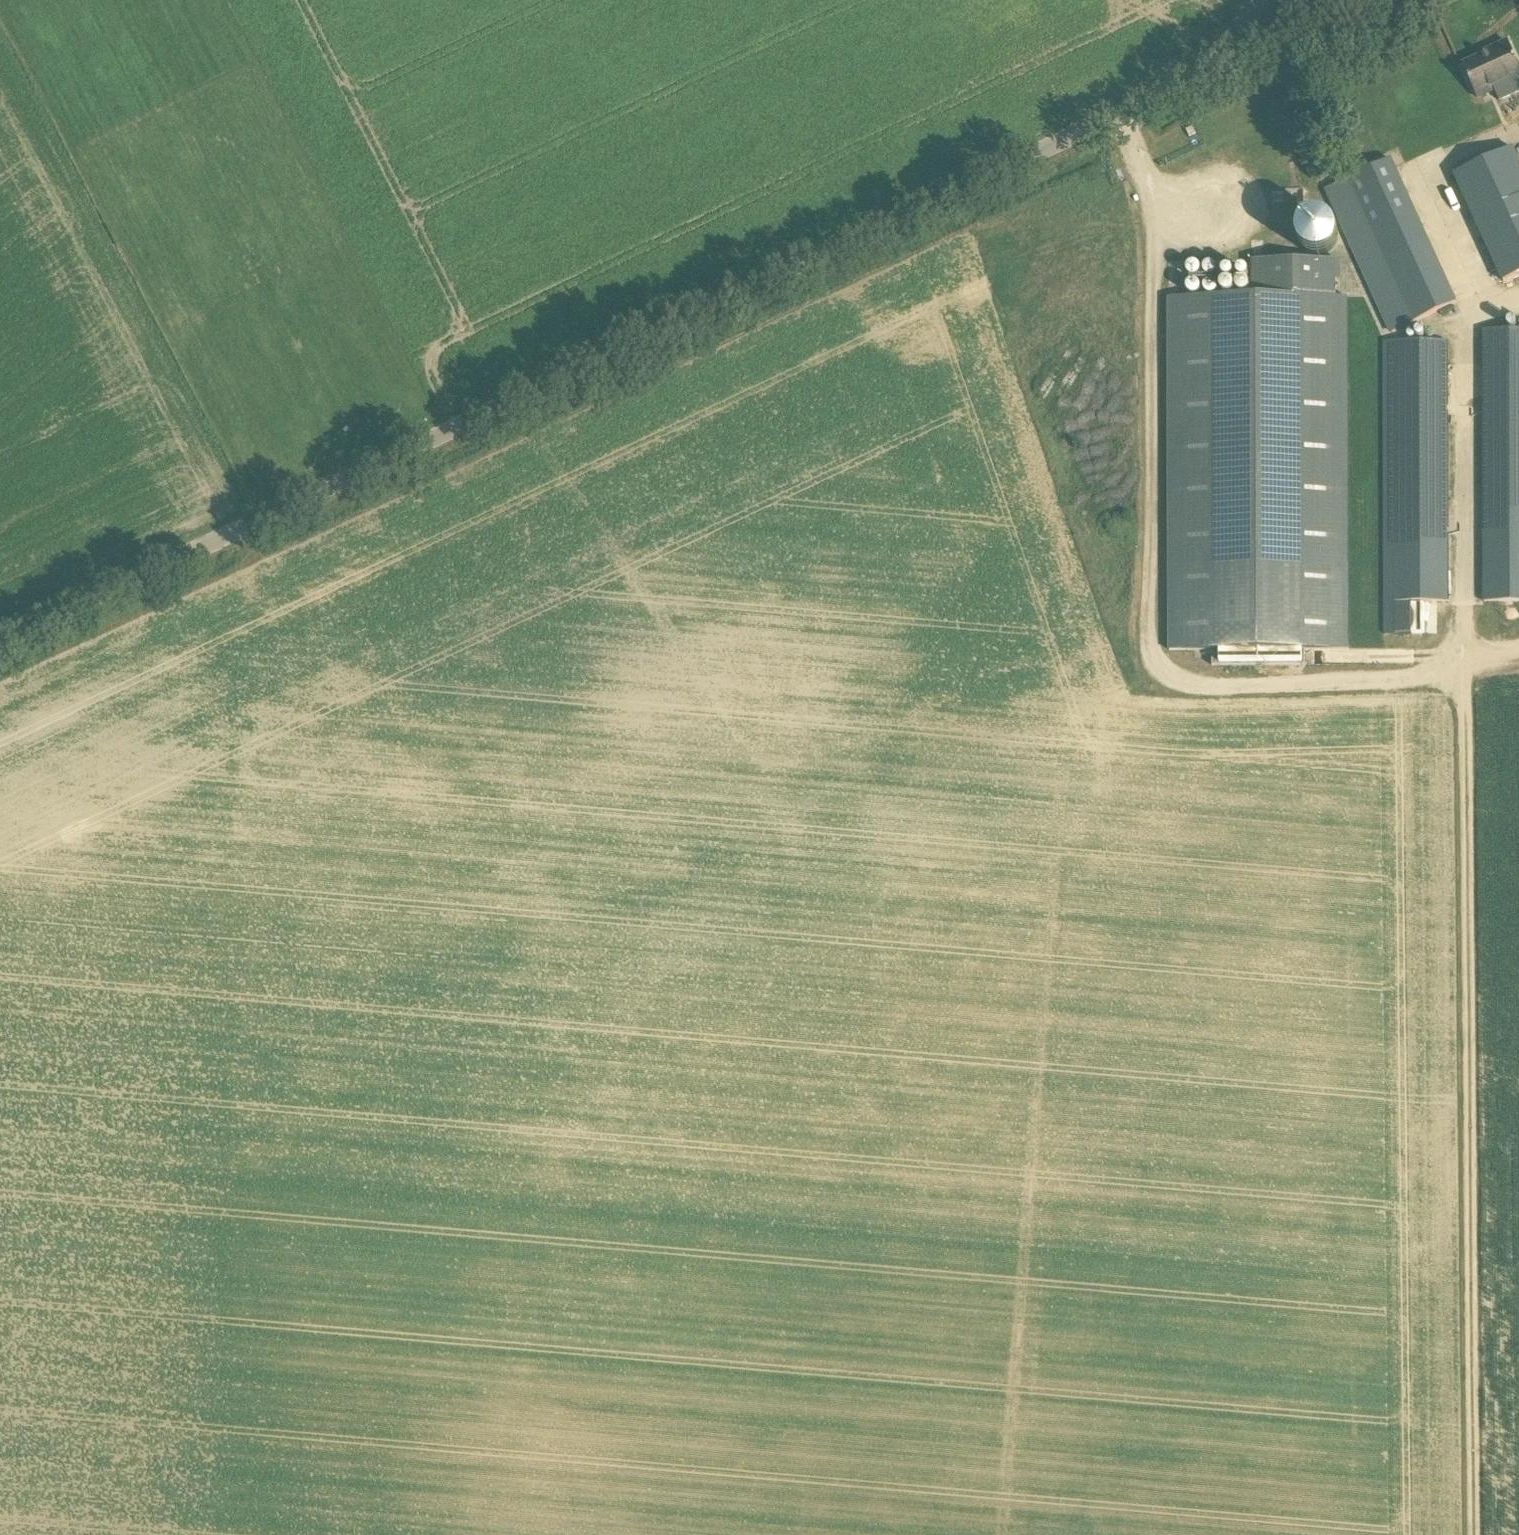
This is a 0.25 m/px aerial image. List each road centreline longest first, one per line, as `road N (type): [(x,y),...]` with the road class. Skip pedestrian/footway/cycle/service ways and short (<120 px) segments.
road 1 (unclassified): [(0,645),(1373,0)]
road 2 (track): [(1463,643),(1473,1534)]

